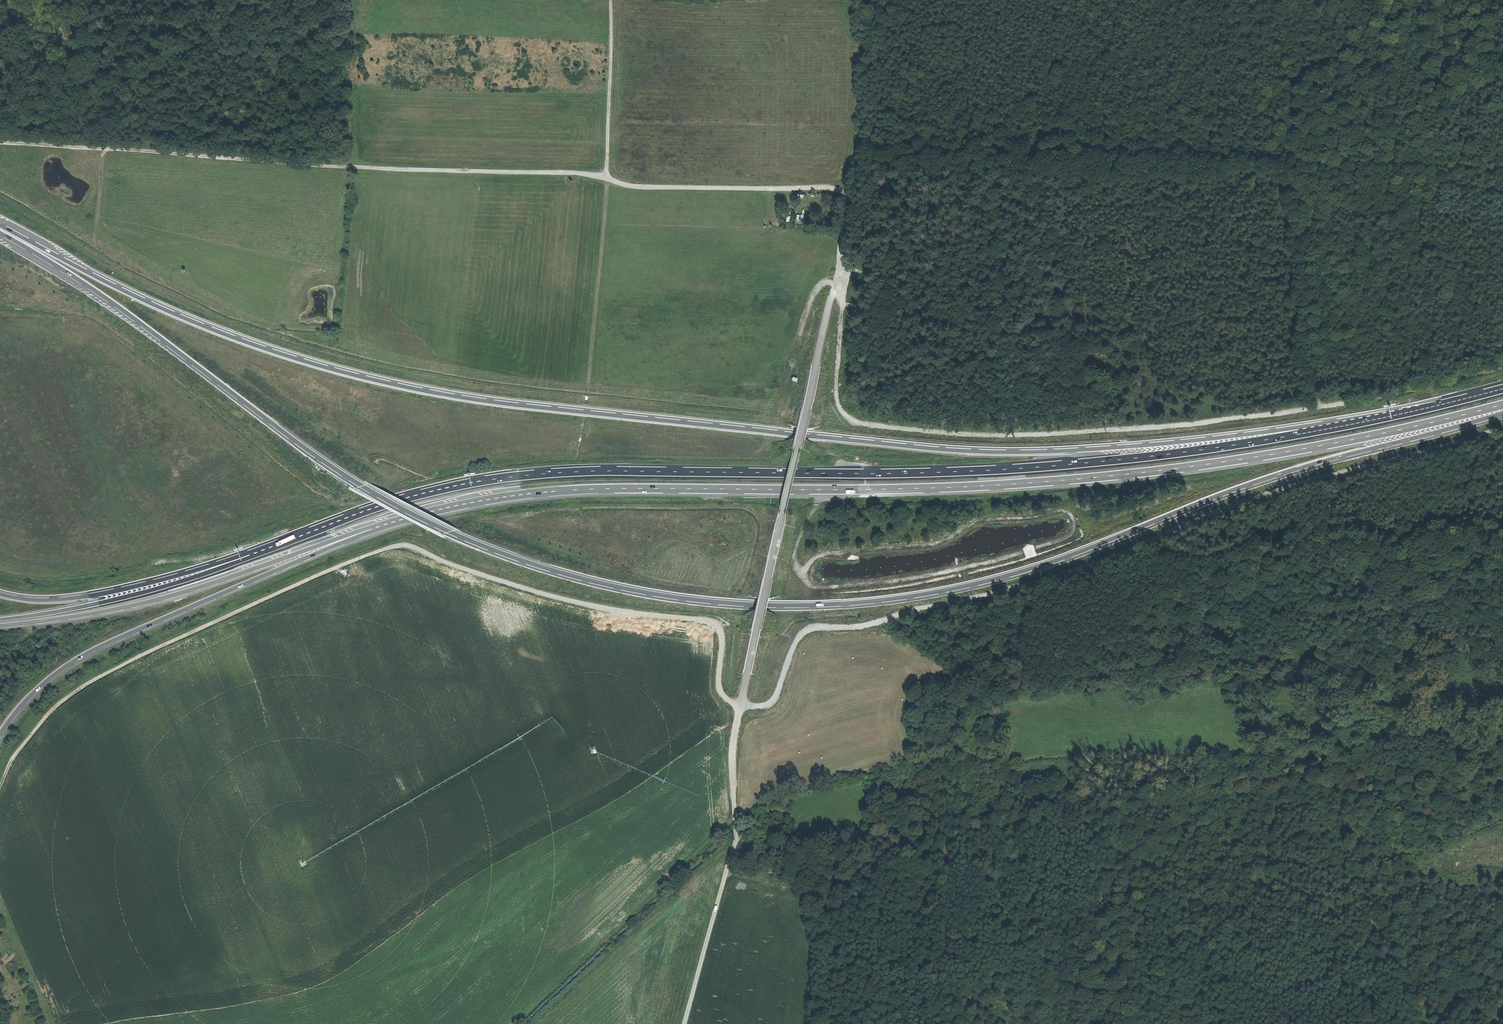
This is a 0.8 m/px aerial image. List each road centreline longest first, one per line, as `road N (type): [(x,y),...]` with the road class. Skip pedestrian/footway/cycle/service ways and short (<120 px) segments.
road 1 (motorway): [(0,234),(76,278),(310,452),(406,511),(577,578),(717,603),(836,604),(968,586),(1303,466),(1502,411)]
road 2 (motorway): [(1358,423),(997,452),(485,401),(257,346),(112,286),(0,227)]
road 3 (motorway): [(1358,423),(1179,453),(990,470),(514,477),(380,506),(250,555)]
road 4 (motorway): [(393,522),(509,496),(597,489),(1078,479),(1275,454),(1502,404)]
road 5 (track): [(779,421),(811,301),(830,284),(847,293),(840,416),(857,430),(906,436),(1274,419),(1502,368)]
road 6 (track): [(0,787),(48,715),(101,676),(404,544),(596,608),(708,620),(721,630),(718,682),(738,707)]
road 7 (track): [(1502,428),(1276,491),(1062,574),(869,624),(806,631),(770,704),(738,707)]
road 8 (track): [(605,178),(0,142)]
road 9 (track): [(1322,410),(1294,157),(1502,166)]
road 10 (motorway): [(0,734),(36,690),(87,654),(393,522)]
road 11 (track): [(1294,157),(858,146)]
road 12 (track): [(761,610),(732,740),(736,836),(686,1023)]
road 13 (motorway): [(0,626),(169,597),(393,522)]
road 14 (track): [(1502,526),(1387,546),(1269,541),(1224,555),(1192,555),(1150,541)]
road 15 (track): [(605,178),(651,187),(844,193),(834,290)]
road 16 (track): [(761,610),(834,290)]
road 17 (motorway): [(250,555),(152,591),(0,619)]
road 18 (motorway): [(250,555),(87,597),(0,594)]
road 19 (track): [(847,197),(866,100),(871,0)]
road 20 (track): [(610,0),(605,178)]
road 21 (track): [(352,167),(347,0)]
road 22 (track): [(1472,7),(1464,164)]
road 23 (motorway): [(1502,388),(1358,423)]

